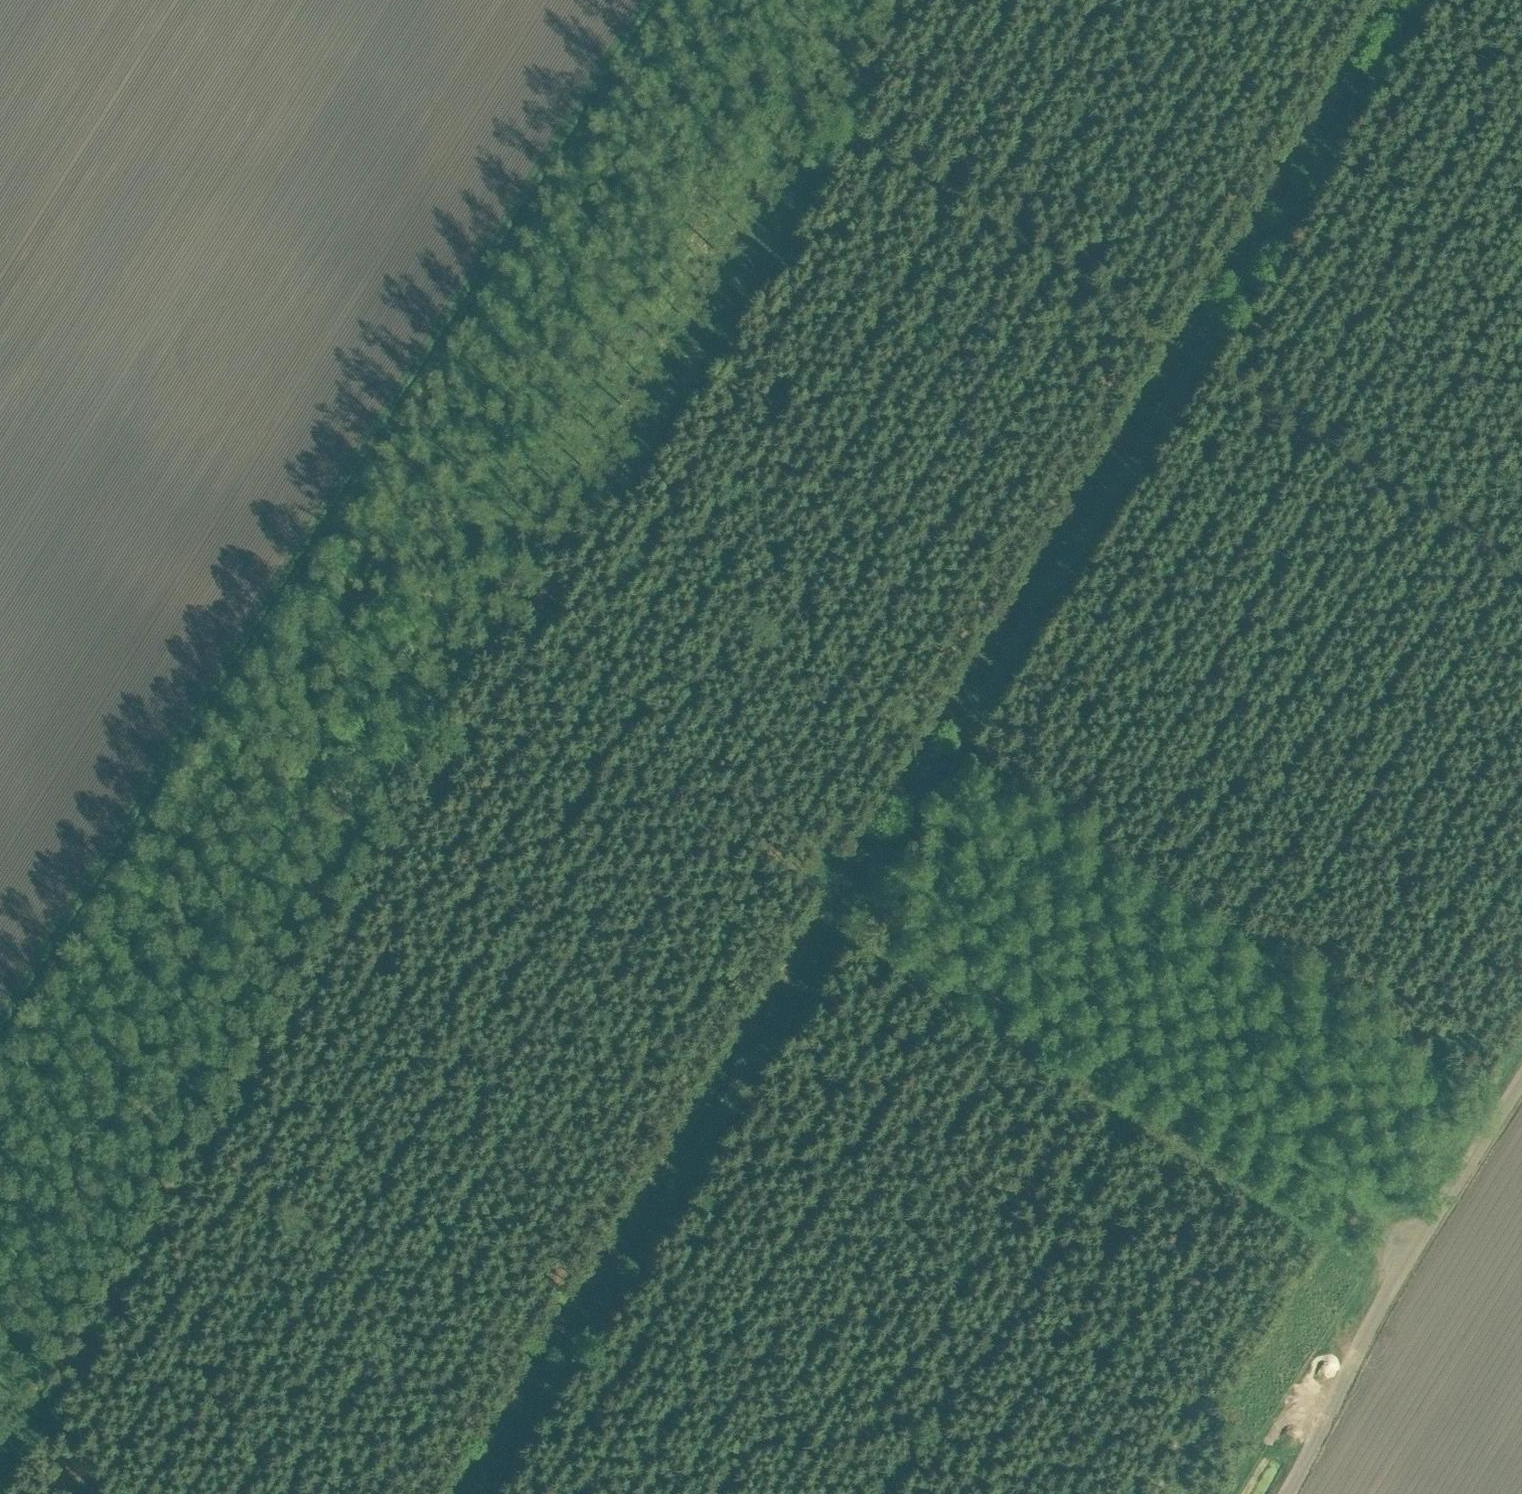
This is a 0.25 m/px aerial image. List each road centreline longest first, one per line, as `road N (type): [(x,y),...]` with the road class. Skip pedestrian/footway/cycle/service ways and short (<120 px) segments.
road 1 (track): [(1521,1082),(1401,1274),(1285,1493)]

